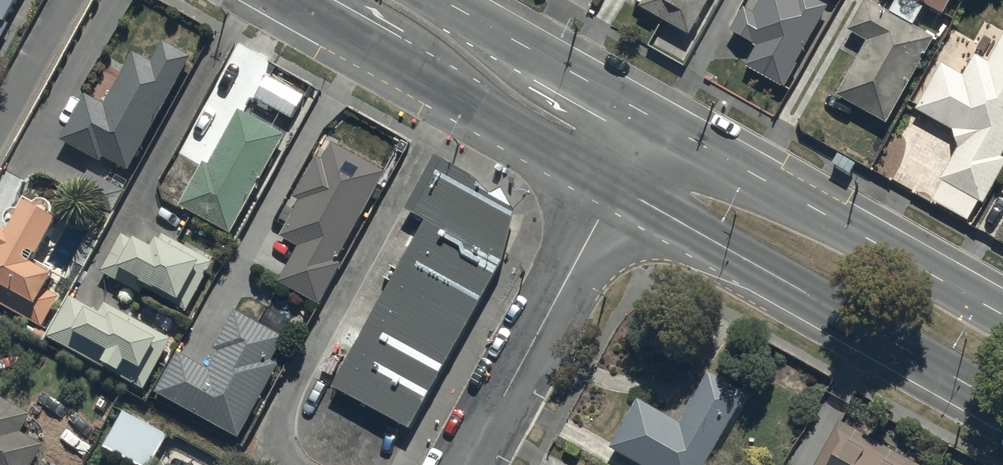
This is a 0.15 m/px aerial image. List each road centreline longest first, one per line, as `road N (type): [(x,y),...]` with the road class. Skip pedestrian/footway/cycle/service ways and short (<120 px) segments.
road 1 (secondary): [(1002,404),(617,186)]
road 2 (secondary): [(653,120),(1002,317)]
road 3 (secondary): [(617,186),(287,0)]
road 4 (residential): [(617,186),(468,464)]
road 5 (secondary): [(439,0),(653,120)]
road 6 (residential): [(0,127),(70,0)]

